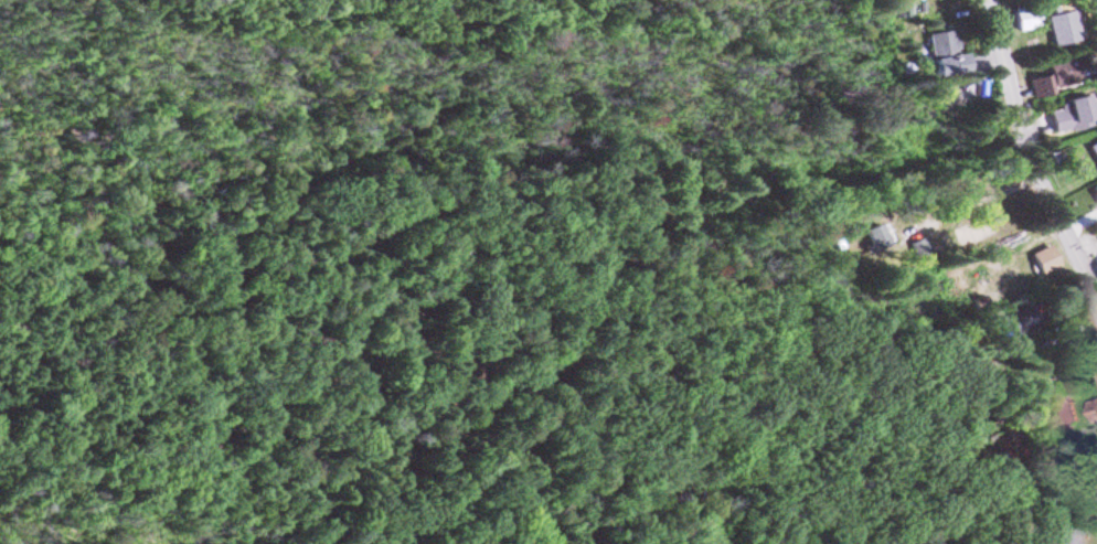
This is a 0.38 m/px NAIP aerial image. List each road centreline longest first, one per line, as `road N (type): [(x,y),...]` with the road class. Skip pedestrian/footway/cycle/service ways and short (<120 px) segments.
road 1 (residential): [(983,0),(1011,118),(1096,309)]

